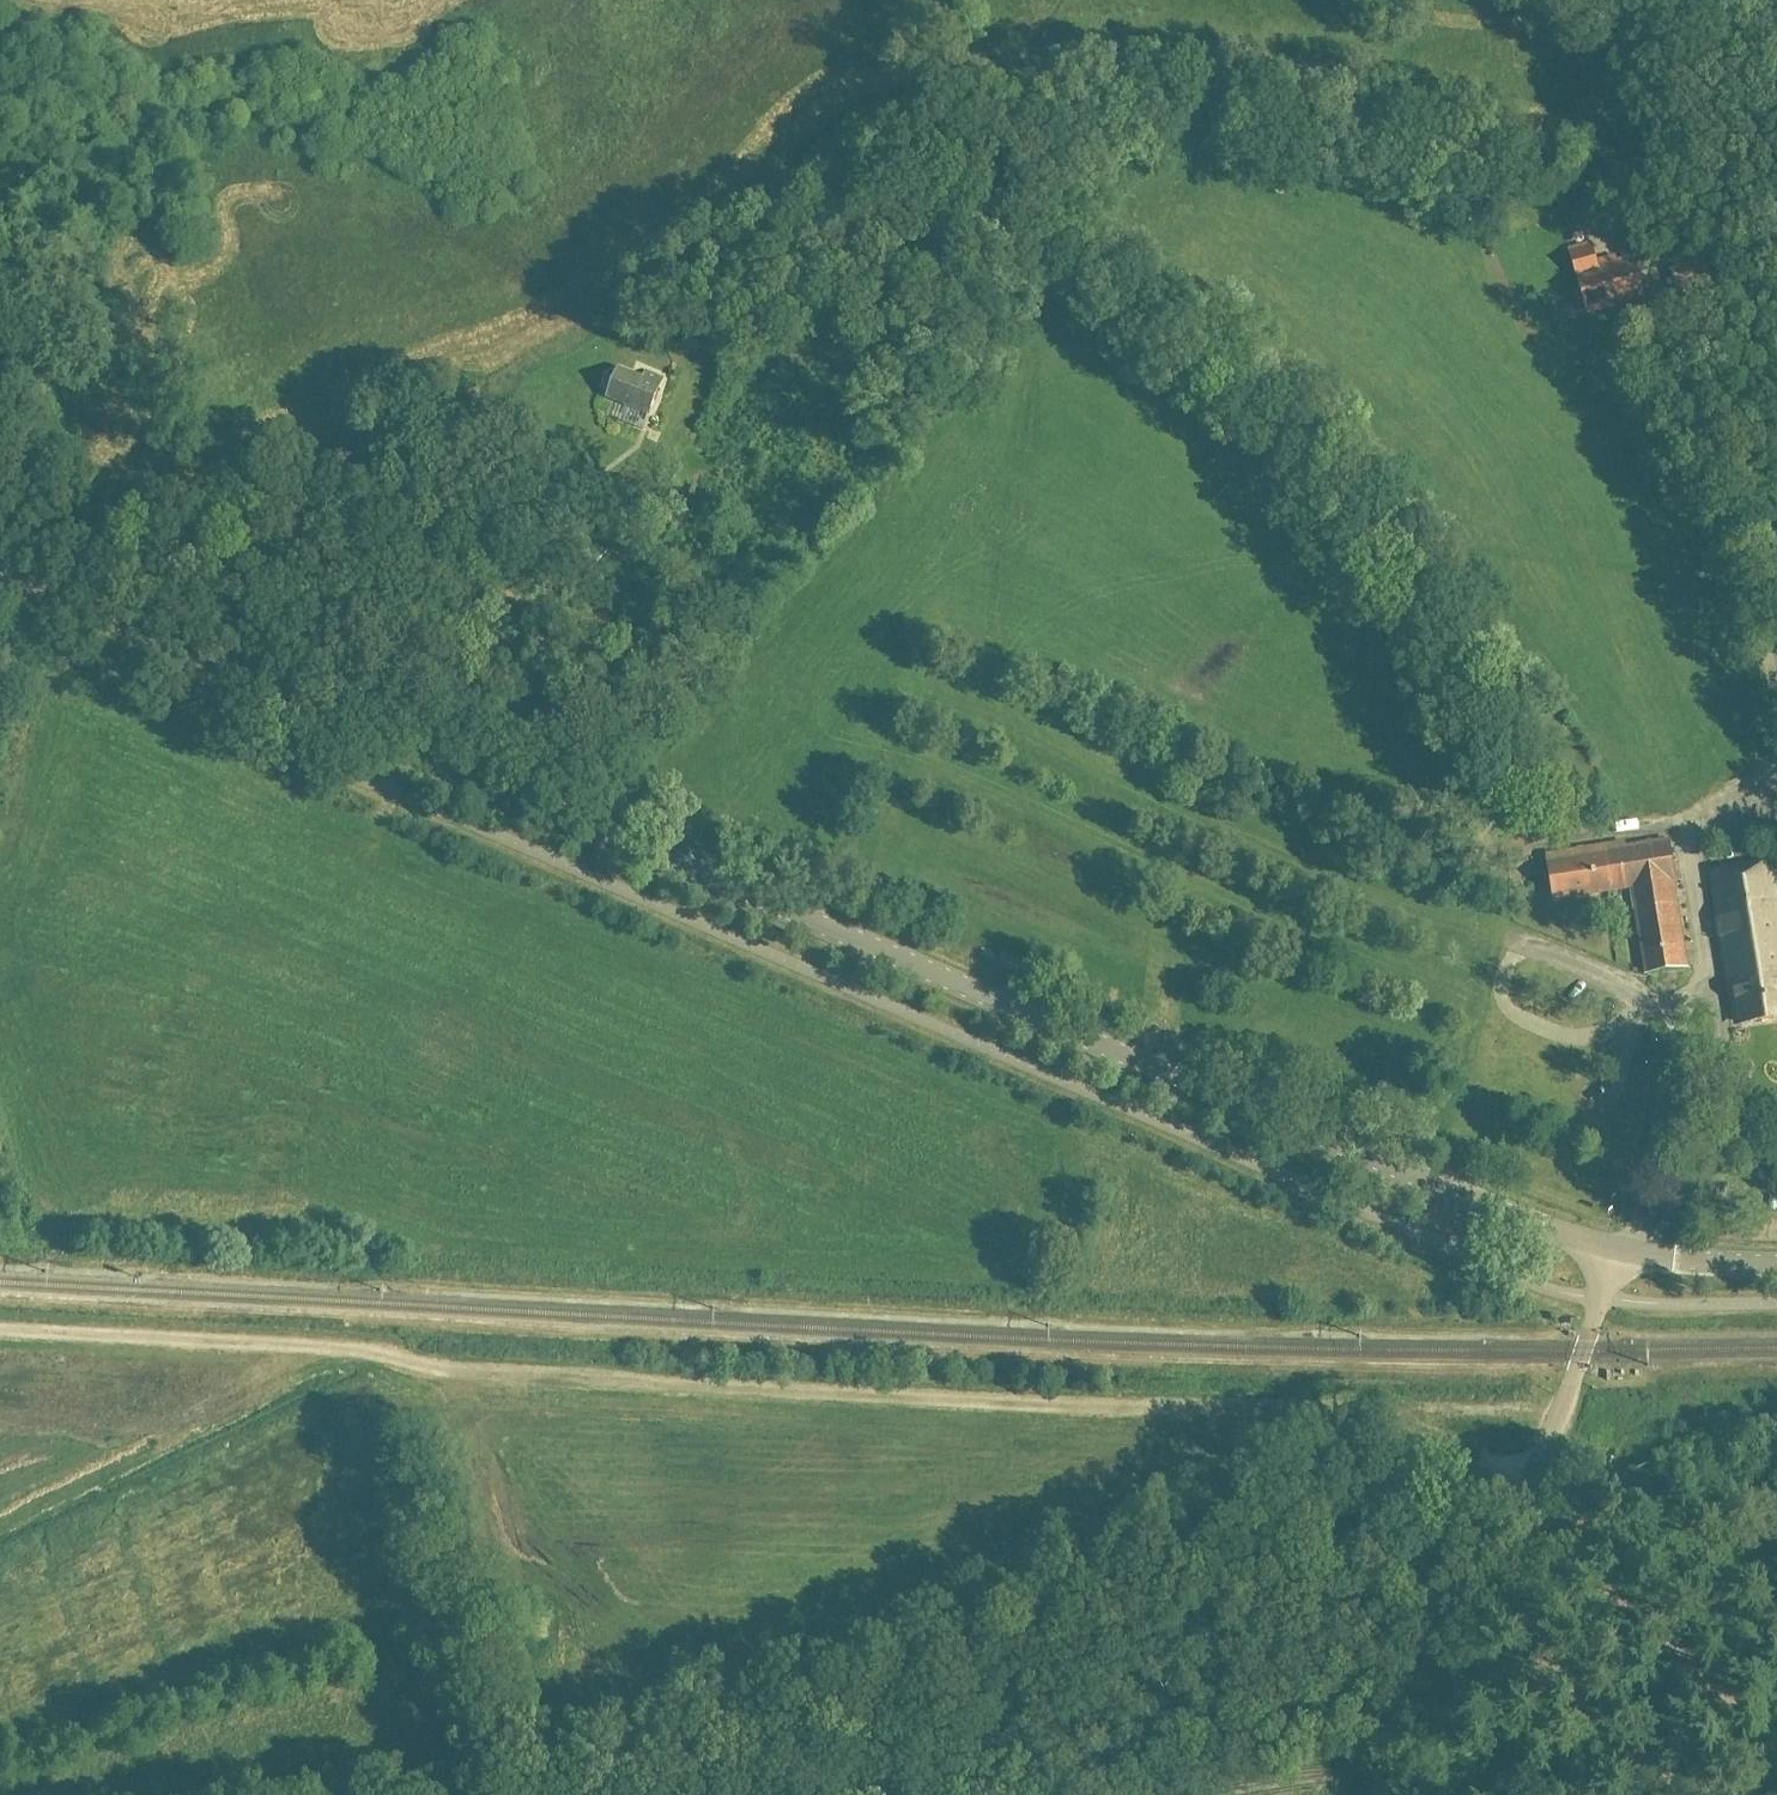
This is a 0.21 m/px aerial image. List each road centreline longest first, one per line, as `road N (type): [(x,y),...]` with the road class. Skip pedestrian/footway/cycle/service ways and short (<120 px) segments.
road 1 (tertiary): [(1614,1250),(1511,1214),(0,573)]
road 2 (unclassified): [(1385,1794),(1396,1739),(1516,1511),(1574,1379),(1614,1250)]
road 3 (track): [(1662,311),(1776,654)]
road 4 (track): [(1721,1794),(1621,1743),(1477,1579)]
road 5 (tertiary): [(1776,1267),(1614,1250)]

